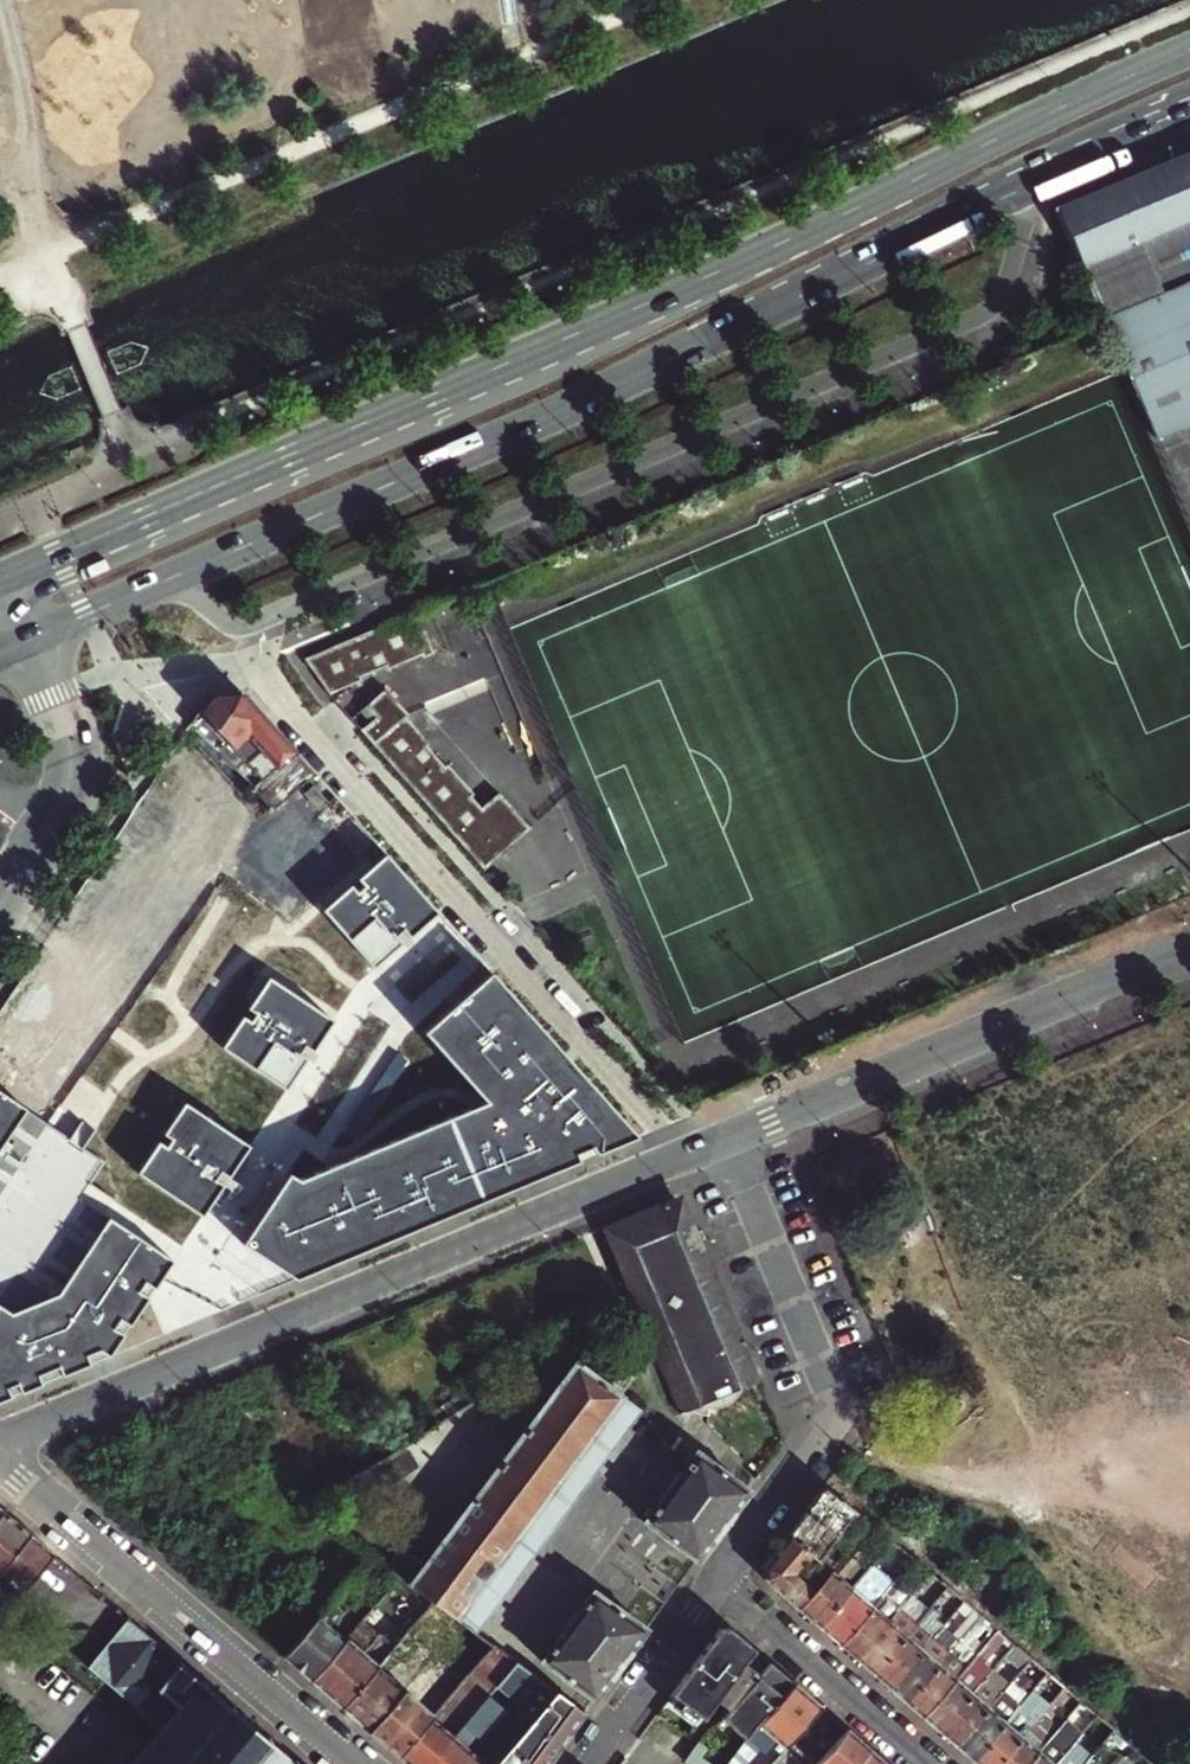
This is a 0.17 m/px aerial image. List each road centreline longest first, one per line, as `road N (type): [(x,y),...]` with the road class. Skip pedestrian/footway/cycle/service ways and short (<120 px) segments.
road 1 (primary): [(1189,52),(852,212),(10,578)]
road 2 (primary): [(33,639),(548,417),(1189,119)]
road 3 (residential): [(698,1153),(0,1439)]
road 4 (residential): [(698,1153),(261,674),(240,631)]
road 5 (residential): [(1189,957),(728,1141)]
road 6 (residential): [(728,1141),(831,1402),(721,1577)]
road 7 (residential): [(0,1462),(354,1763)]
road 8 (residential): [(721,1577),(937,1763)]
road 9 (residential): [(721,1577),(584,1763)]
road 10 (tertiary): [(58,809),(70,745),(33,639)]

